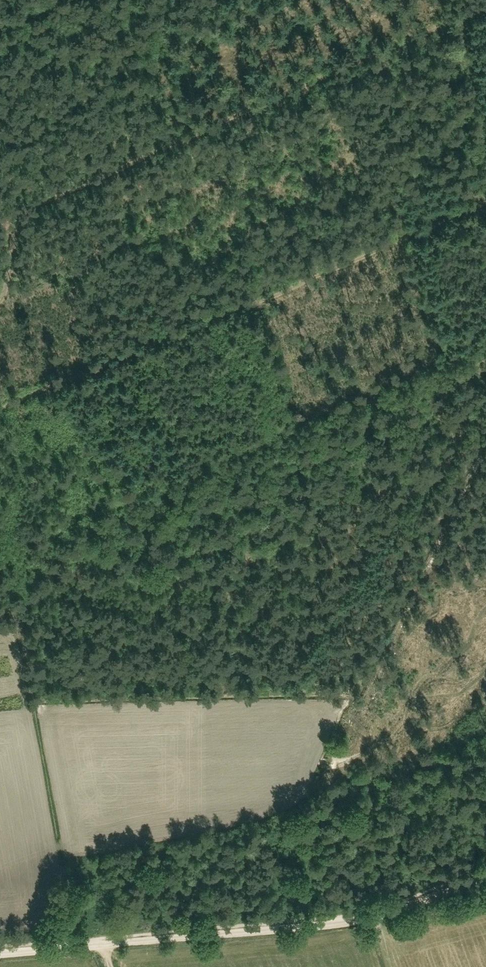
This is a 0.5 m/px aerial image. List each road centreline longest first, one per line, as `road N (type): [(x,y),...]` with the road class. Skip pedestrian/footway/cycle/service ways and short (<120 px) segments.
road 1 (track): [(485,227),(203,362),(0,434)]
road 2 (track): [(0,232),(485,32)]
road 3 (track): [(0,955),(346,924),(485,878)]

